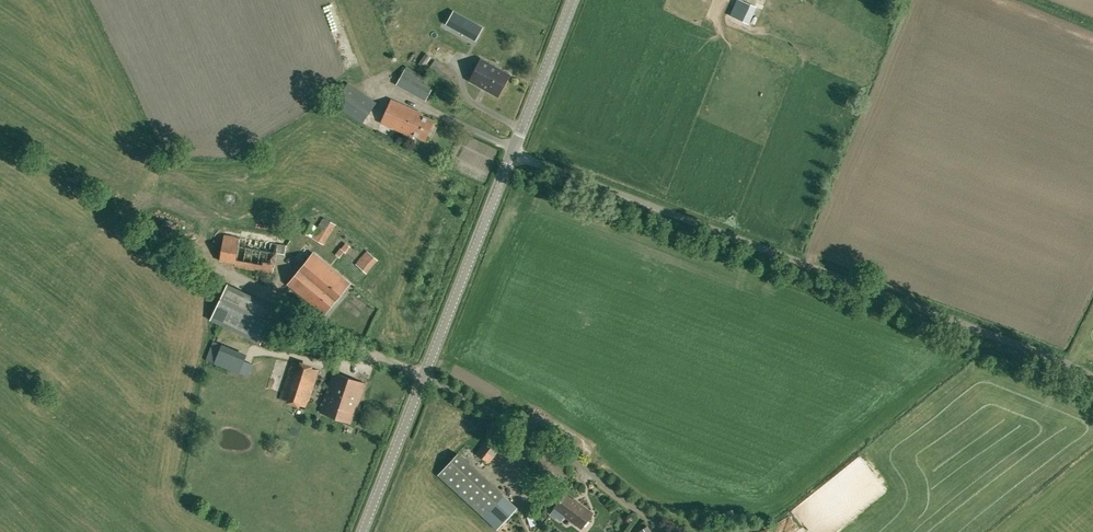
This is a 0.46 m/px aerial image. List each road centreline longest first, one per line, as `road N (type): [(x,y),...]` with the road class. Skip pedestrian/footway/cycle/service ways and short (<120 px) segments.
road 1 (unclassified): [(1092,376),(512,153)]
road 2 (tertiary): [(363,531),(512,153)]
road 3 (tertiary): [(512,153),(572,0)]

